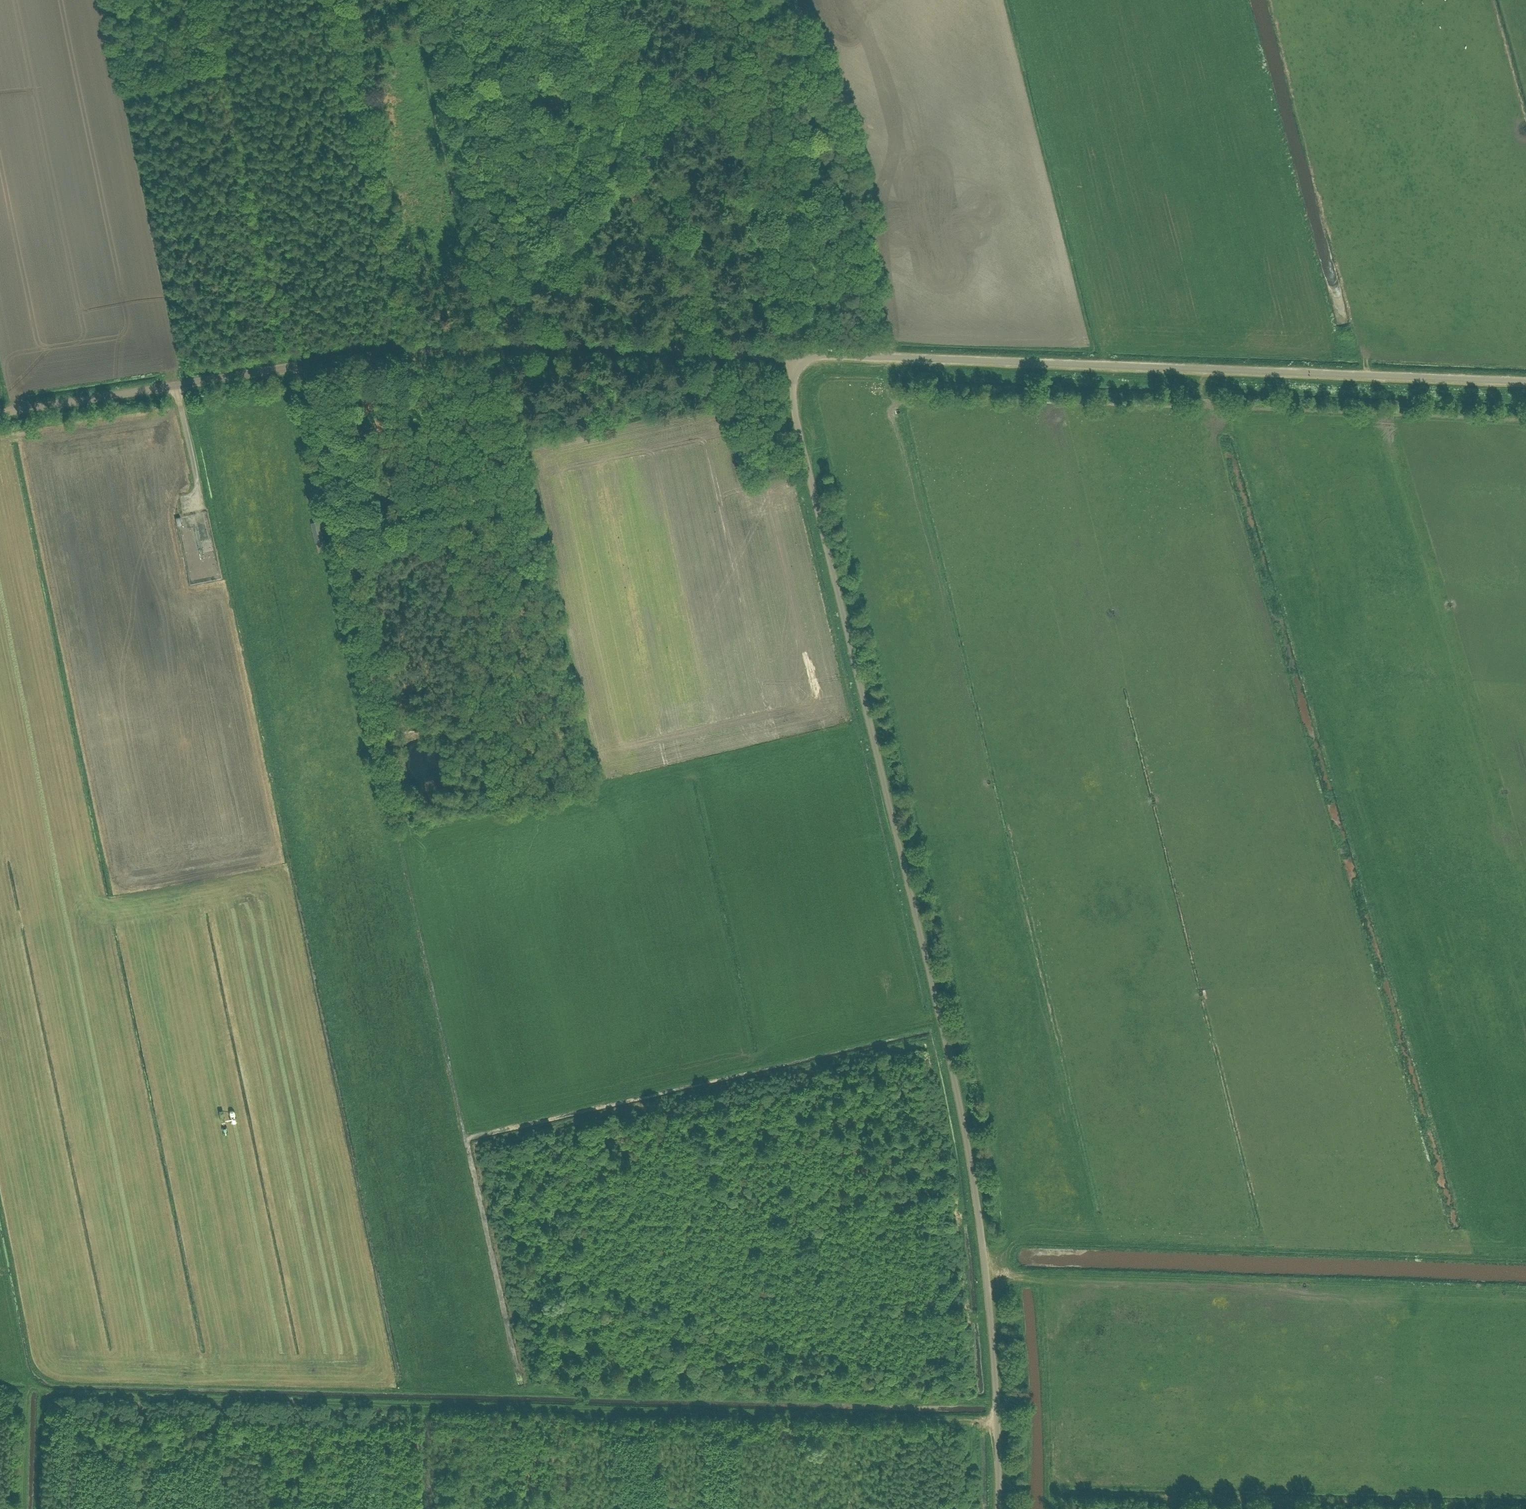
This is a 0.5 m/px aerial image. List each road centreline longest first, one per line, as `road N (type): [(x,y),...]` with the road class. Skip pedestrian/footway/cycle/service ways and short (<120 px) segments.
road 1 (unclassified): [(998,1508),(990,1324),(968,1147),(793,408),(792,353)]
road 2 (unclassified): [(0,411),(508,341),(792,353)]
road 3 (unclassified): [(792,353),(1525,381)]
road 4 (track): [(985,1274),(1525,1303)]

